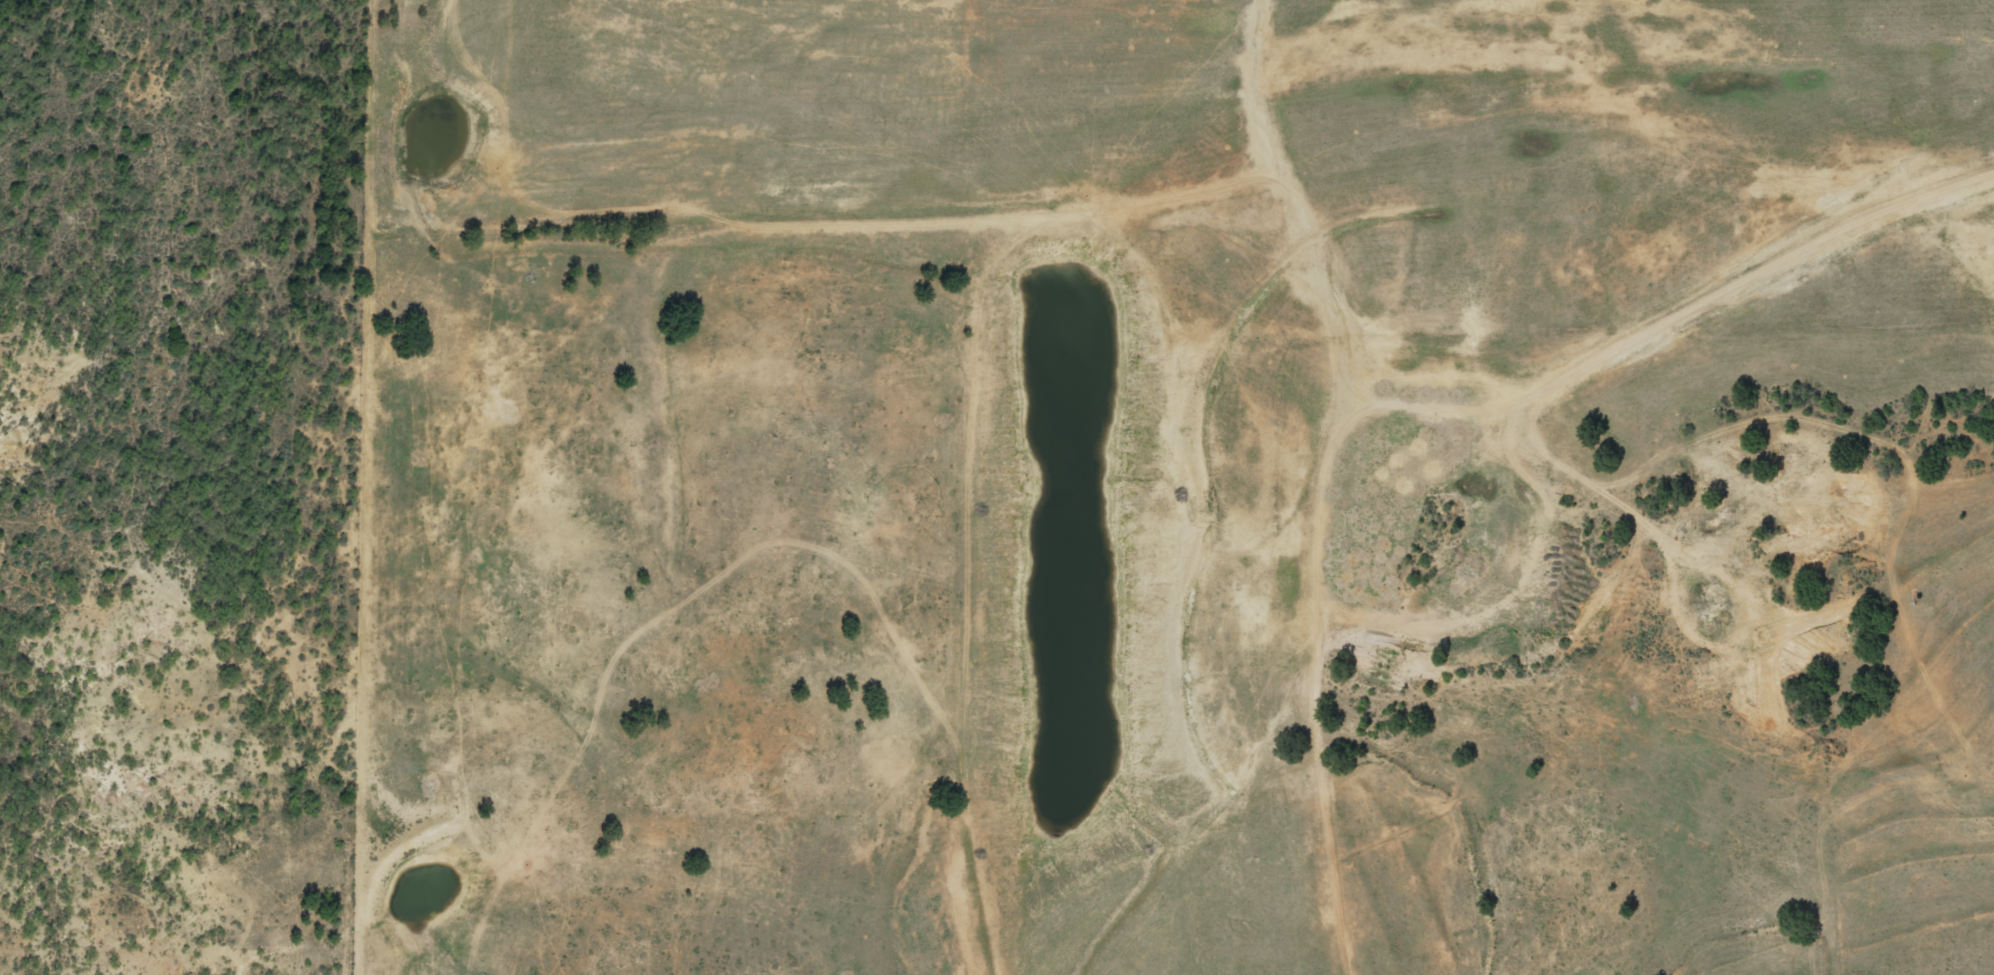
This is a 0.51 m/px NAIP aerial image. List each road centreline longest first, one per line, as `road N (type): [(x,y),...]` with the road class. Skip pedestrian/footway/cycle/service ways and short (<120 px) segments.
road 1 (residential): [(1517,524),(1631,384),(1766,284),(1920,234),(1993,226)]

